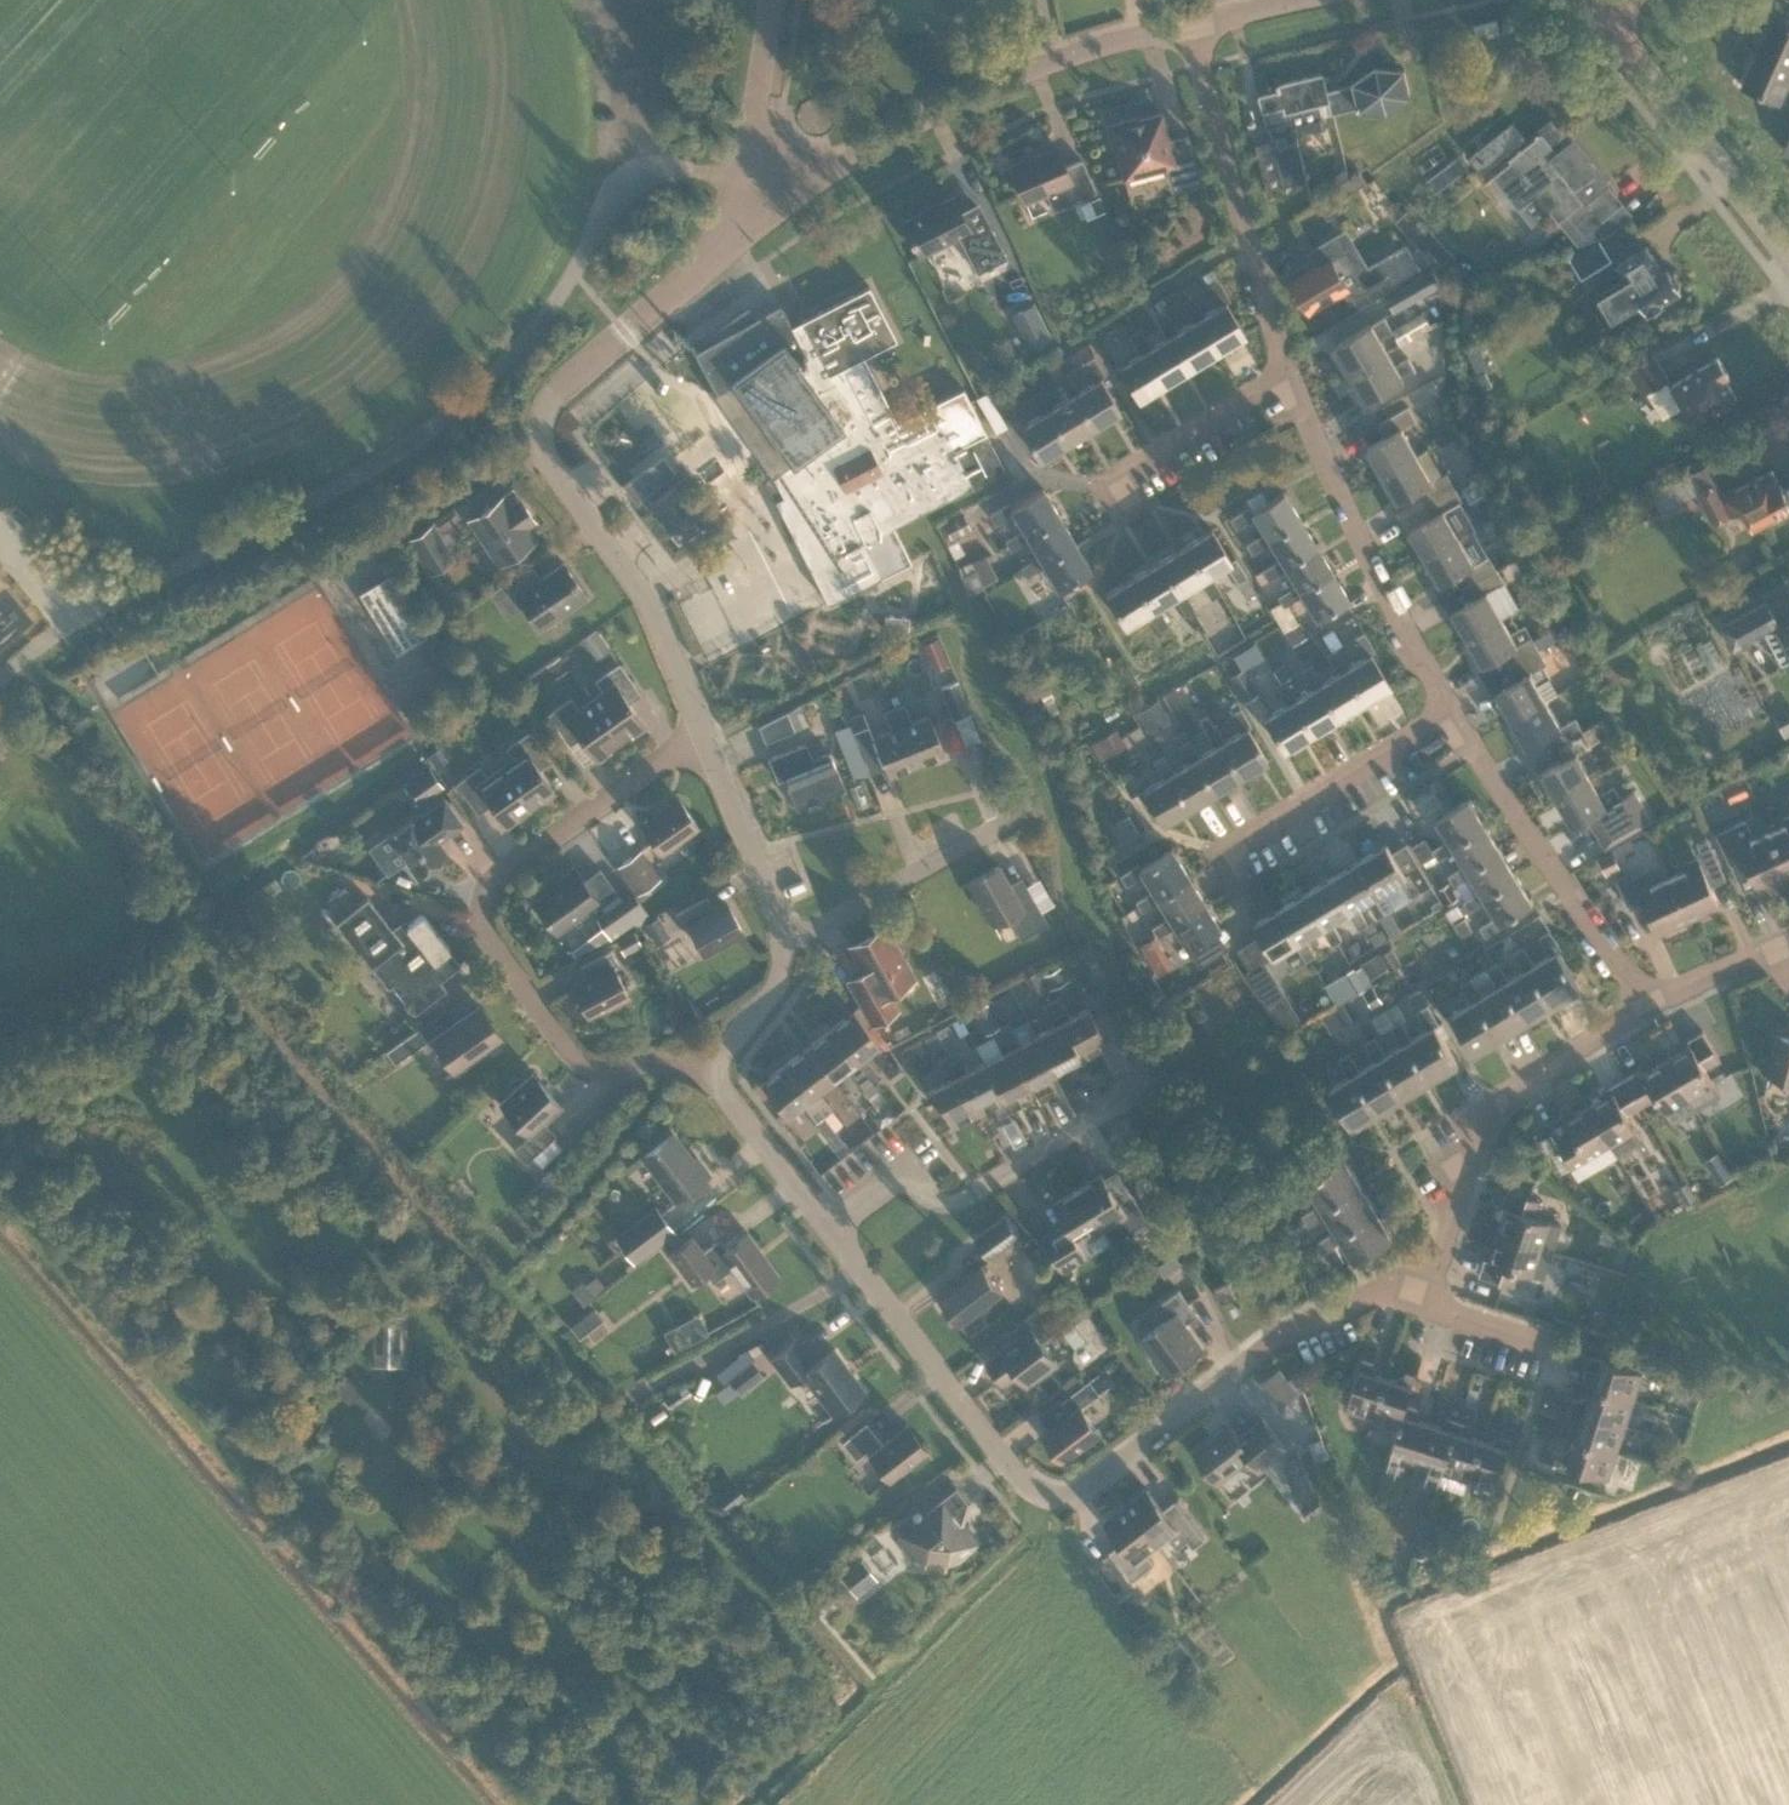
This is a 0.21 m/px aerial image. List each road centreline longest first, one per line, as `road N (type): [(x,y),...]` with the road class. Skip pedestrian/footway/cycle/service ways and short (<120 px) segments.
road 1 (residential): [(701,728),(654,608),(551,461),(541,418),(562,378),(782,202)]
road 2 (residential): [(722,1076),(680,1062),(599,1064),(577,1056),(491,939),(483,910),(490,882),(508,861),(701,728)]
road 3 (residential): [(1248,1358),(1081,1490),(1038,1491),(1007,1461),(830,1224)]
road 4 (residential): [(782,202),(1000,80),(1188,23)]
road 5 (residential): [(1427,1301),(1487,1112),(1520,1078),(1644,1001)]
road 6 (residential): [(1450,709),(1326,479),(1286,366)]
road 7 (residential): [(830,1224),(891,1179),(904,1177),(930,1196),(955,1201),(1134,1090)]
road 8 (residential): [(1286,366),(1188,23)]
road 9 (residential): [(1644,1001),(1450,709)]
road 10 (tertiary): [(1788,250),(1593,5)]
road 11 (residential): [(788,938),(1038,806)]
road 12 (residential): [(1232,845),(1450,709)]
road 13 (residential): [(788,938),(701,728)]
road 14 (residential): [(1104,477),(1286,366)]
road 15 (residential): [(782,202),(755,124),(771,0)]
road 16 (residential): [(1248,1358),(1381,1285),(1427,1301)]
road 17 (residential): [(830,1224),(722,1076)]
road 18 (residential): [(722,1076),(722,1044),(774,983),(788,938)]
road 19 (residential): [(1644,1001),(1779,943)]
road 20 (residential): [(1545,1339),(1427,1301)]

